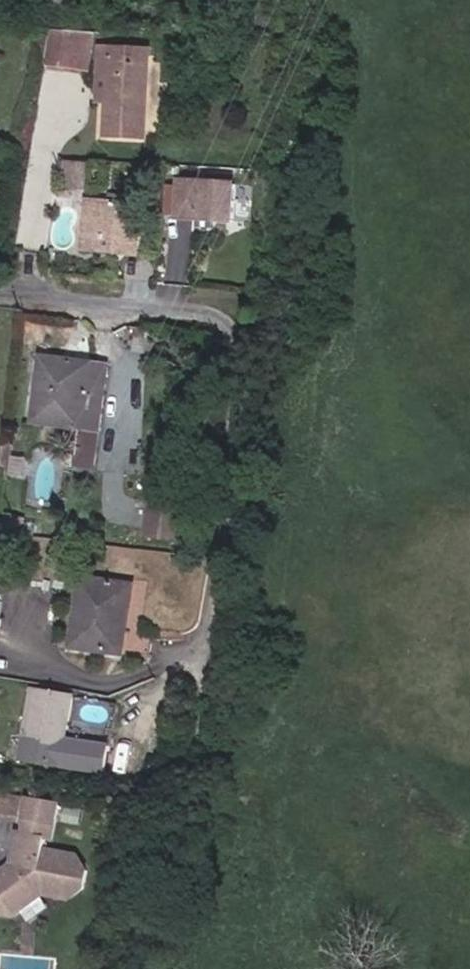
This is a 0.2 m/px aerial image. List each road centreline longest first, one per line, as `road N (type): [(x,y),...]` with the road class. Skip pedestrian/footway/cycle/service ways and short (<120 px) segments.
road 1 (residential): [(0,292),(218,304)]

